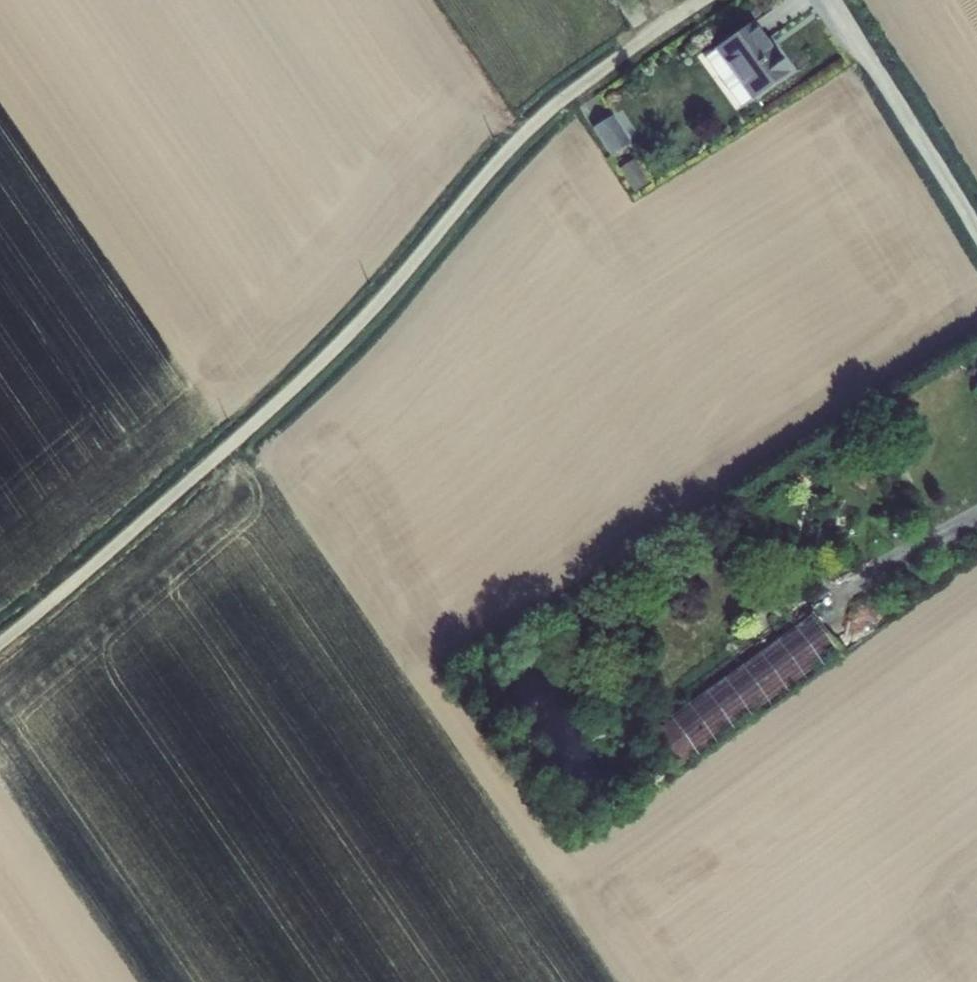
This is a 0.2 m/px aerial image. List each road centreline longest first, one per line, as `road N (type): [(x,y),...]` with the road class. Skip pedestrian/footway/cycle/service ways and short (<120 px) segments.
road 1 (track): [(709,0),(539,119),(351,332),(0,645)]
road 2 (residential): [(831,0),(976,238)]

